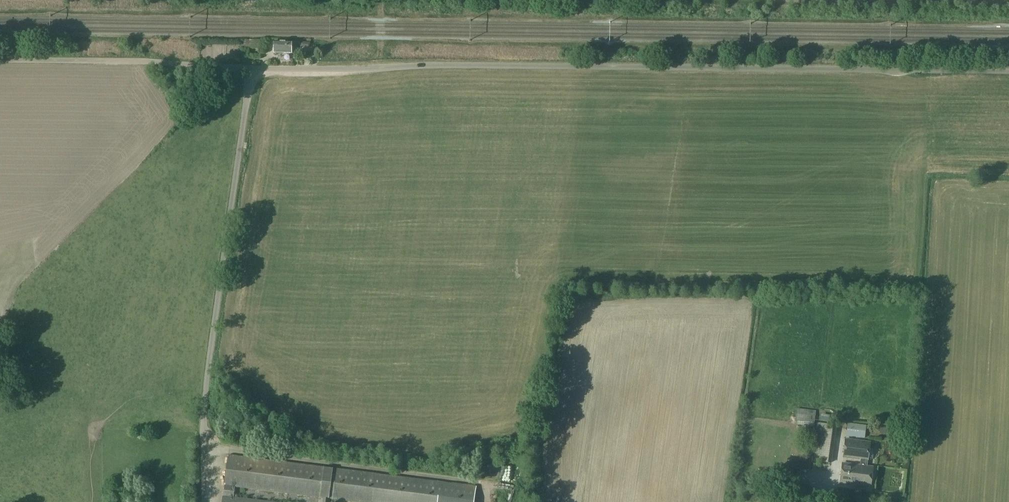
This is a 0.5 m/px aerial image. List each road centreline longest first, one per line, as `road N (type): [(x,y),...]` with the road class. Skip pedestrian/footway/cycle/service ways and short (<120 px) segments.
road 1 (unclassified): [(1008,73),(252,67)]
road 2 (unclassified): [(203,501),(208,346),(252,67)]
road 3 (unclassified): [(0,64),(252,67)]

